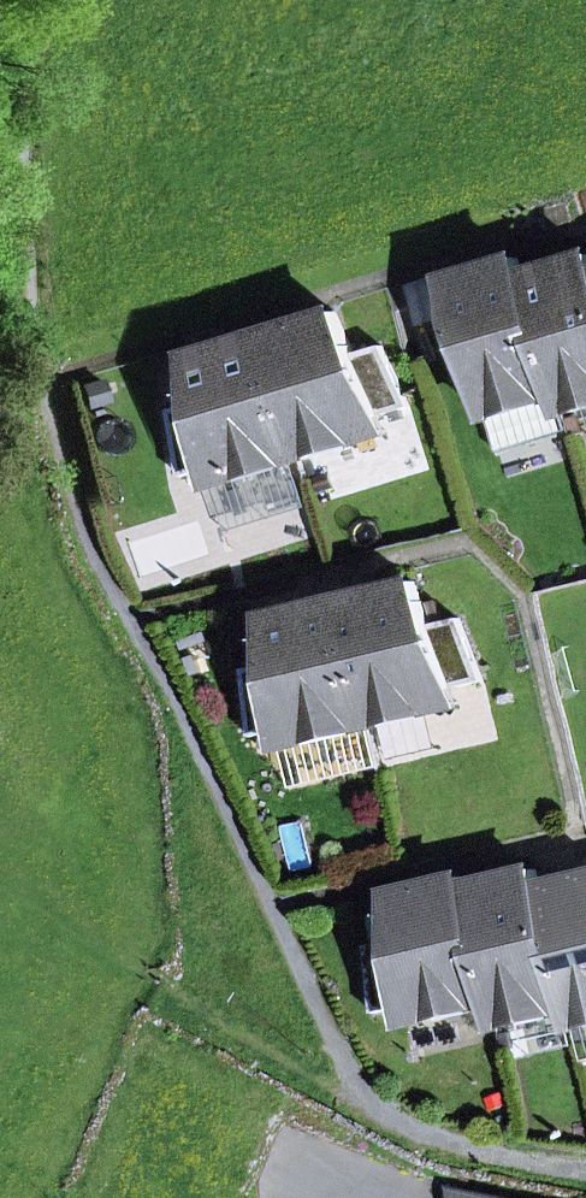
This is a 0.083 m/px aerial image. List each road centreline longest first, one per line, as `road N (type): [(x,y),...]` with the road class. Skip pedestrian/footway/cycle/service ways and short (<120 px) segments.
road 1 (track): [(378,1104),(163,988)]
road 2 (track): [(585,1163),(452,1136),(378,1104)]

